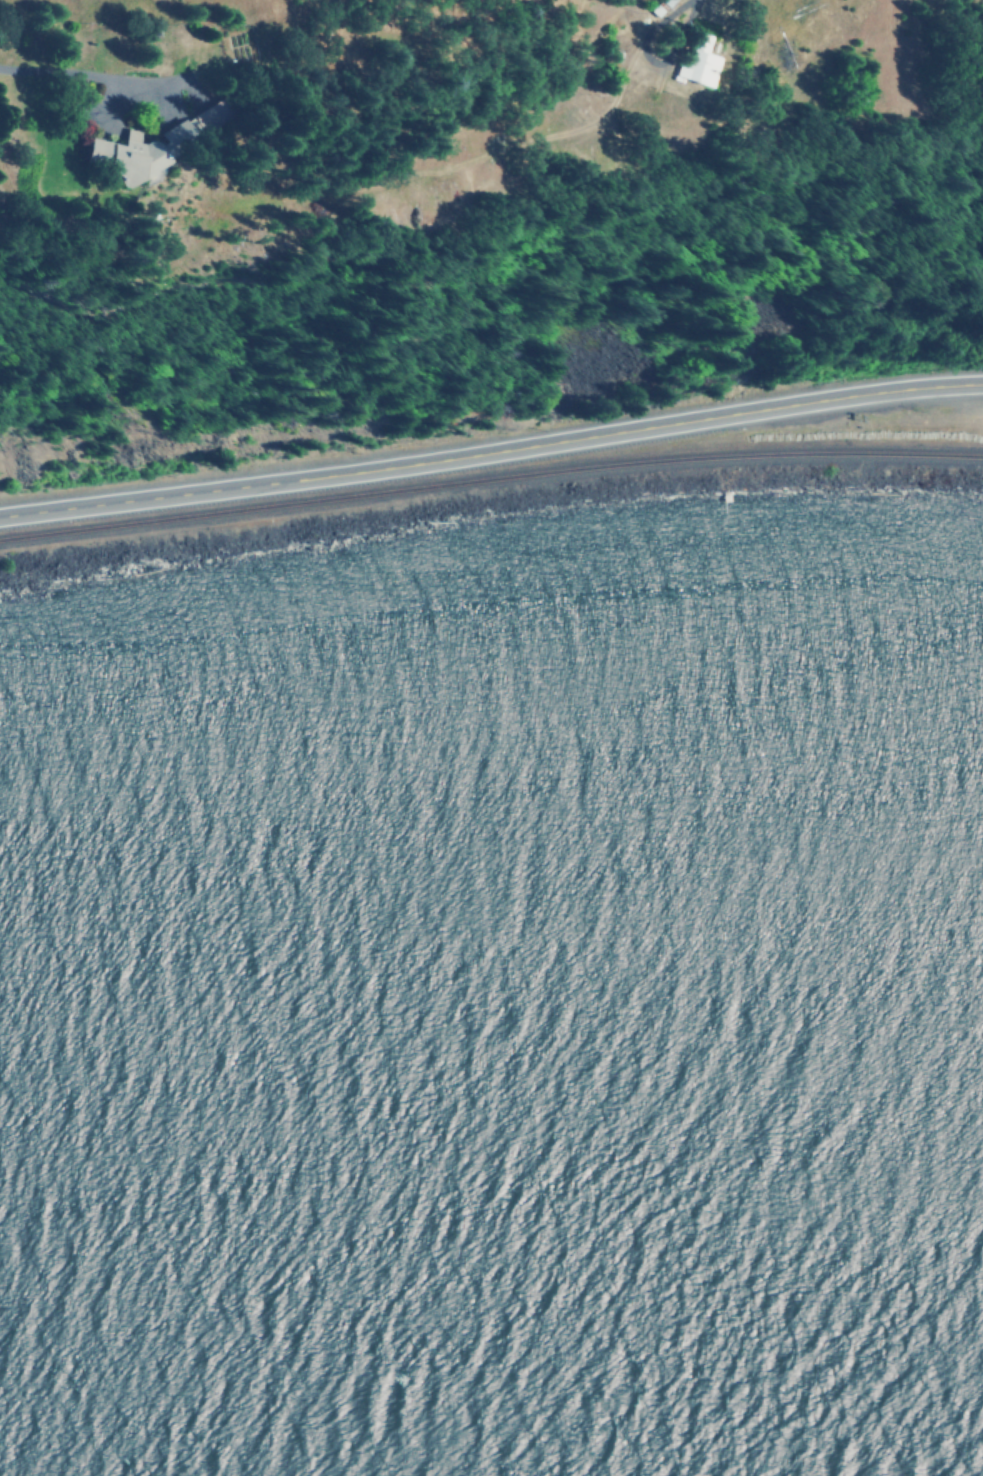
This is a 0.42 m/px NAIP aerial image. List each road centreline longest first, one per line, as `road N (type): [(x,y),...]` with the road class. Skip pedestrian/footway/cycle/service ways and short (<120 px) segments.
road 1 (primary): [(0,516),(354,472),(816,398),(982,384)]

